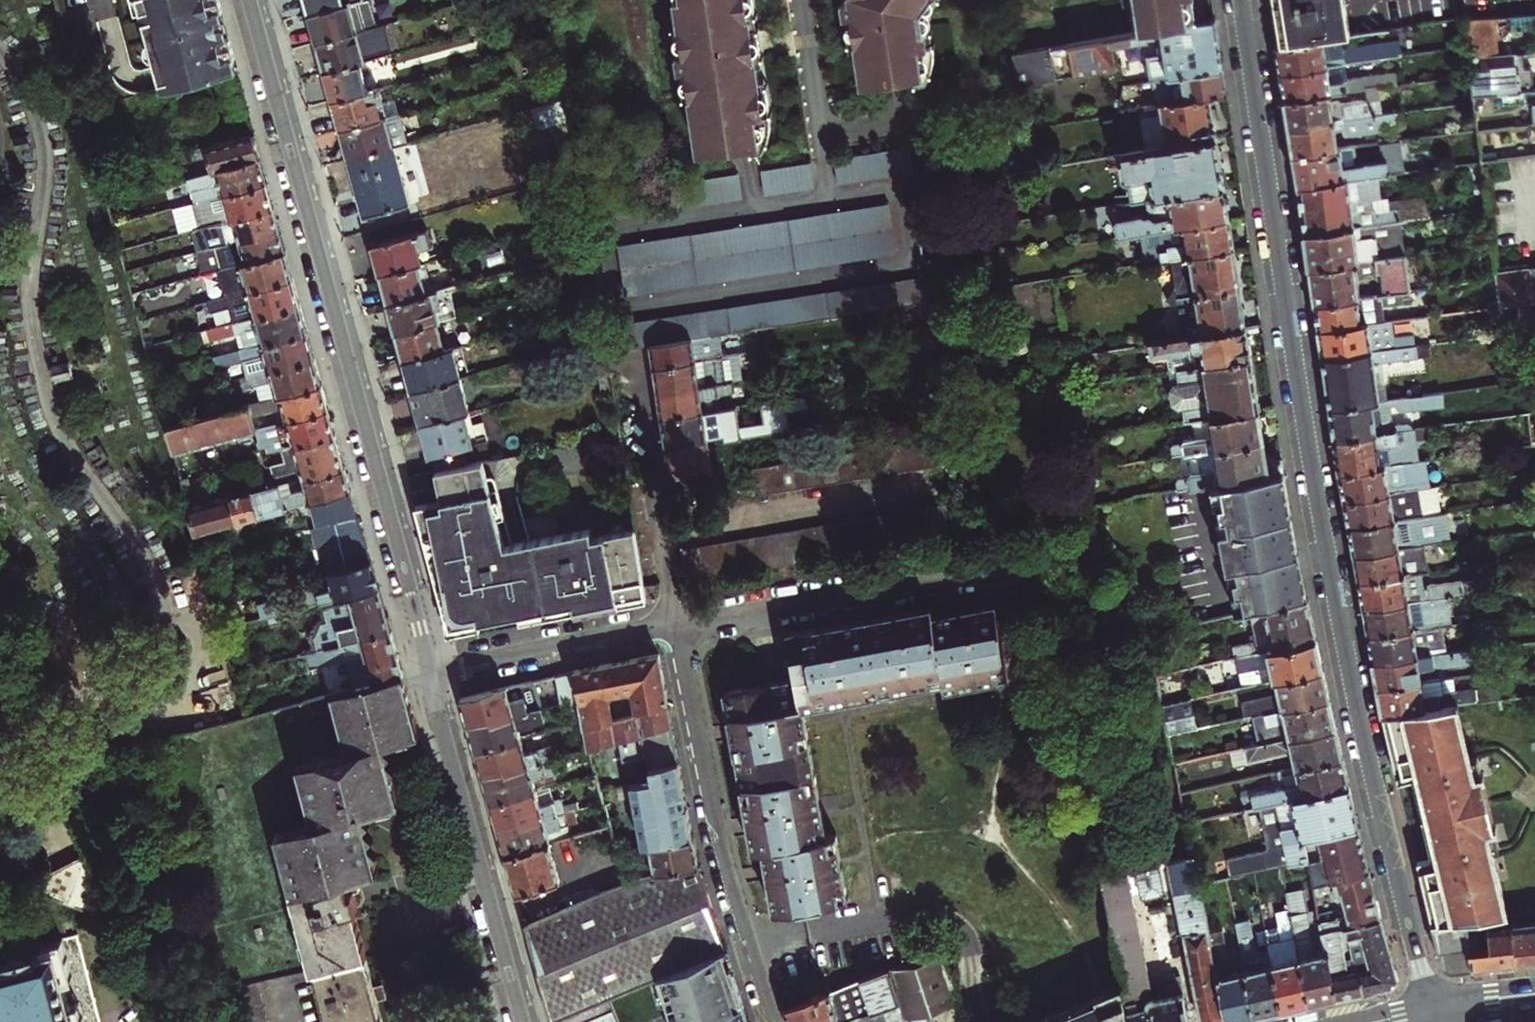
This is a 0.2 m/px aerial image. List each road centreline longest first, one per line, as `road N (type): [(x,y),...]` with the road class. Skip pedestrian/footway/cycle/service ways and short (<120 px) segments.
road 1 (tertiary): [(1435,1003),(1338,608),(1240,0)]
road 2 (residential): [(247,0),(431,676)]
road 3 (residential): [(773,1021),(724,861),(678,627)]
road 4 (residential): [(431,676),(524,1021)]
road 5 (residential): [(678,627),(955,576)]
road 6 (residential): [(634,366),(678,627)]
road 7 (residential): [(678,627),(431,676)]

